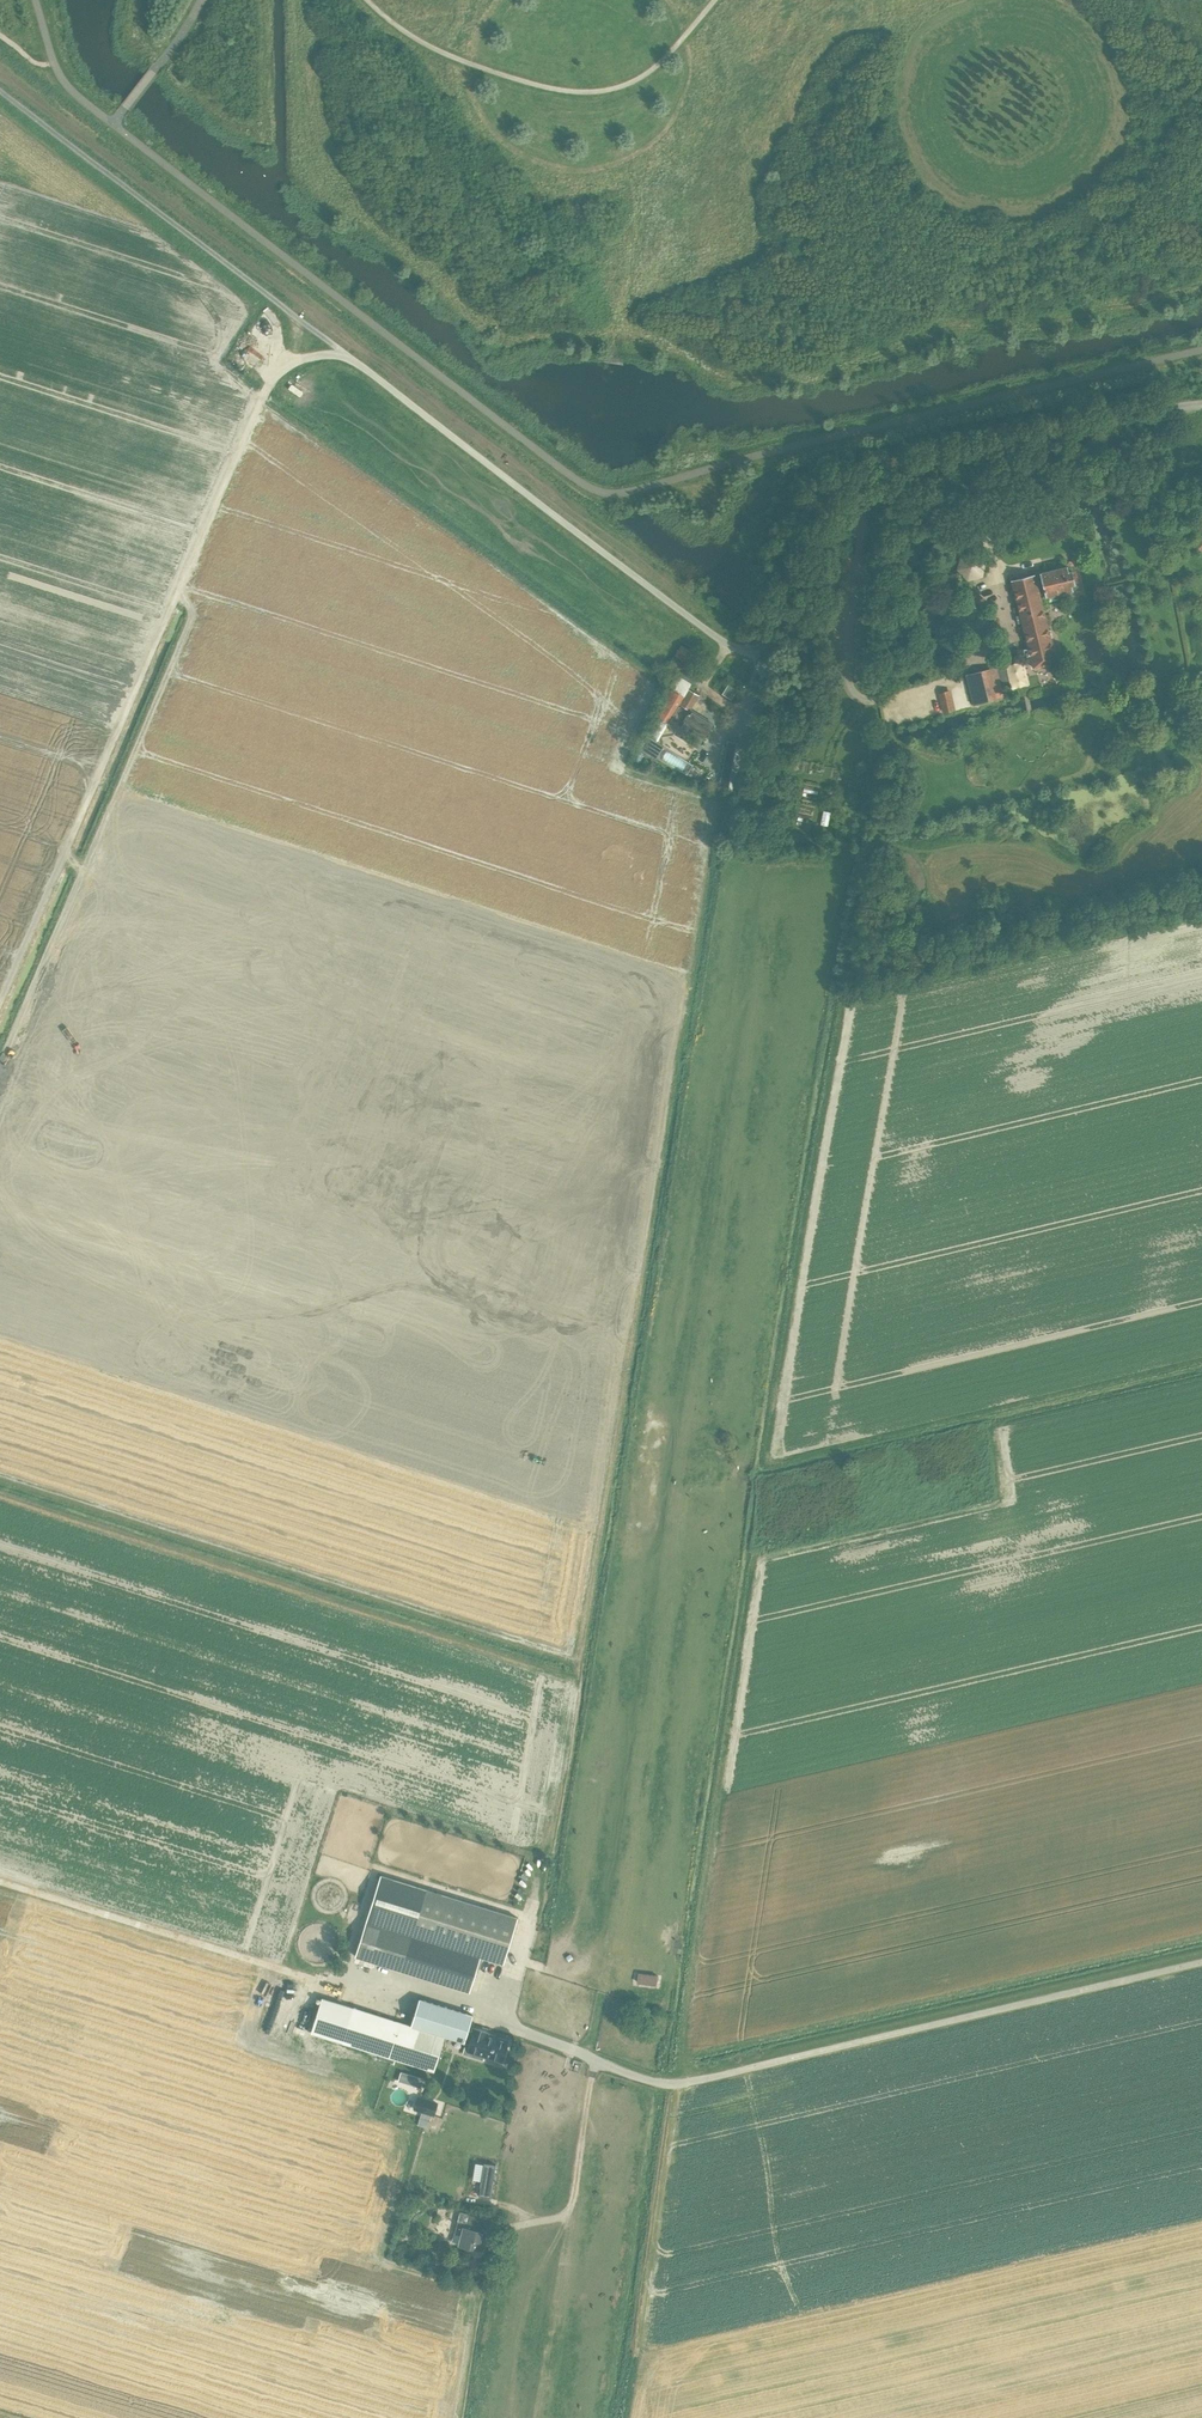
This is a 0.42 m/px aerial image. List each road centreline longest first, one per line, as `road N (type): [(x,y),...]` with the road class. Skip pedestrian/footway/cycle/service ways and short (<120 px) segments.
road 1 (track): [(1189,407),(833,485),(814,499),(799,534),(773,635),(762,647),(740,647),(716,638),(0,89)]
road 2 (track): [(584,2055),(774,920)]
road 3 (track): [(0,1007),(268,384),(307,355),(345,353)]
road 4 (track): [(0,1882),(314,1980),(406,1985),(504,2021)]
road 5 (track): [(536,2417),(569,2213)]
road 6 (track): [(569,2213),(595,2060)]

